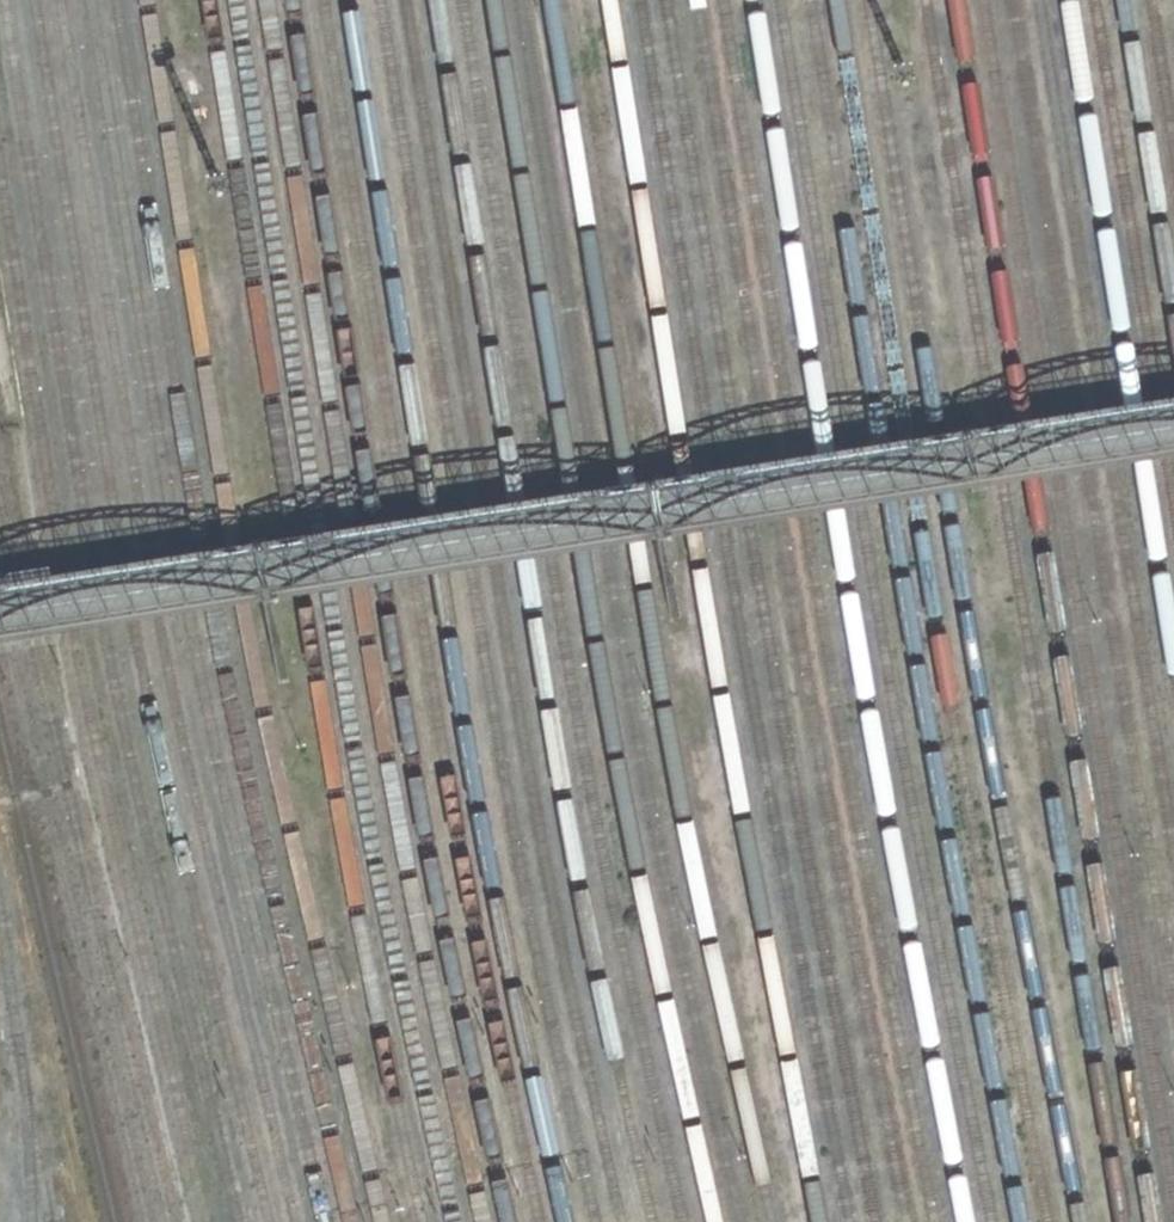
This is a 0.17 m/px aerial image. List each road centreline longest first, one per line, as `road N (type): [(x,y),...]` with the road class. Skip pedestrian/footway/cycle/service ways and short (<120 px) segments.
road 1 (tertiary): [(0,611),(1173,428)]

